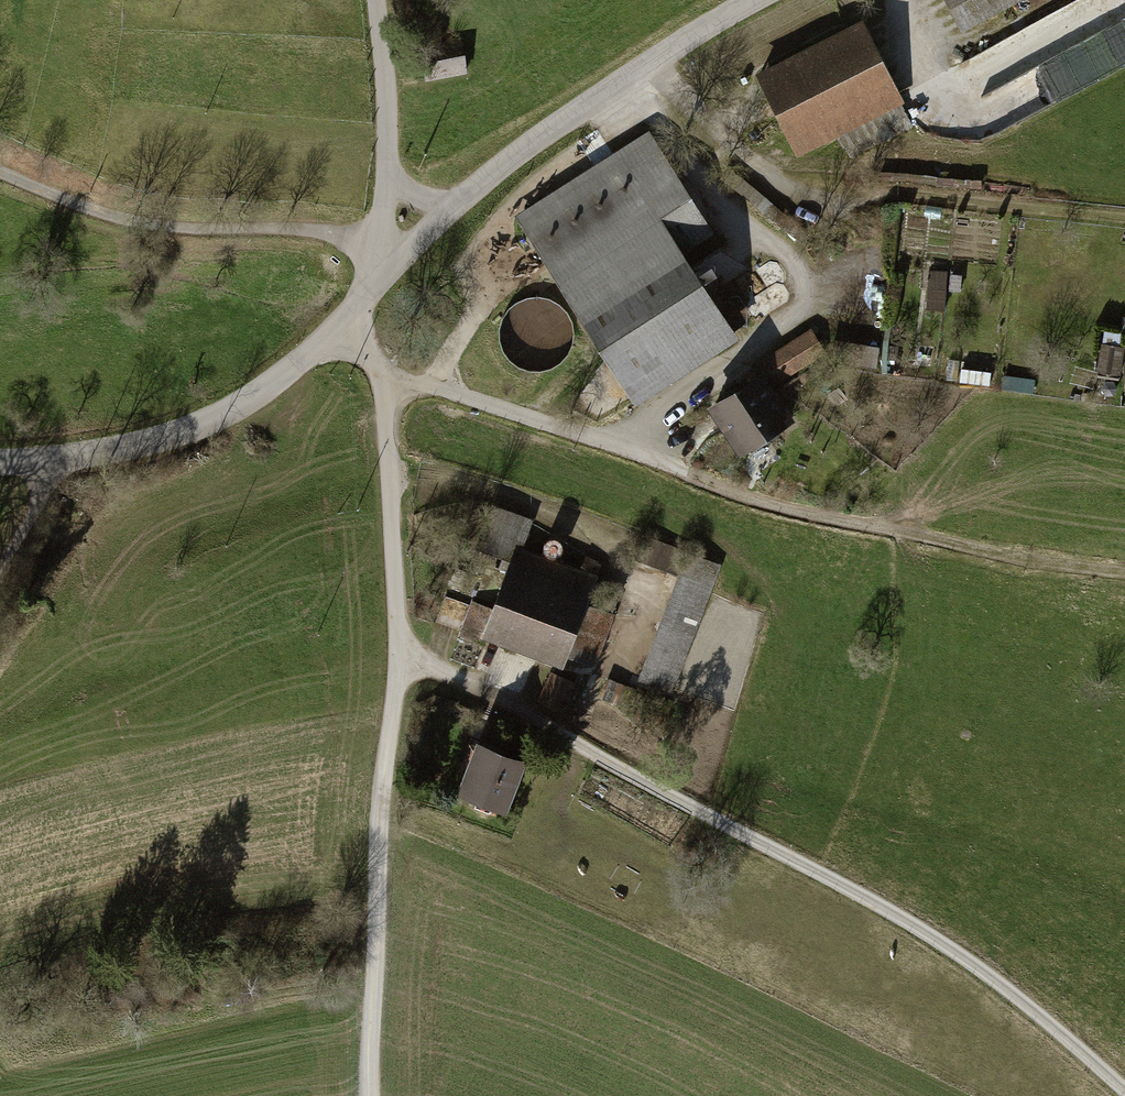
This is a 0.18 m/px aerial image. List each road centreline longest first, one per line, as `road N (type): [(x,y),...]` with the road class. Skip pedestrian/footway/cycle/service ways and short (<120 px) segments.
road 1 (track): [(1124,1091),(899,915),(403,648)]
road 2 (track): [(660,59),(740,156),(779,180),(1124,219)]
road 3 (track): [(403,648),(370,958),(371,1095)]
road 4 (unclassified): [(0,463),(107,452),(226,413),(302,361),(381,281)]
road 5 (track): [(384,240),(178,229),(89,213),(0,173)]
road 6 (unclassified): [(455,207),(542,136),(757,0)]
road 7 (residential): [(388,175),(377,0)]
road 8 (track): [(971,547),(1124,572)]

